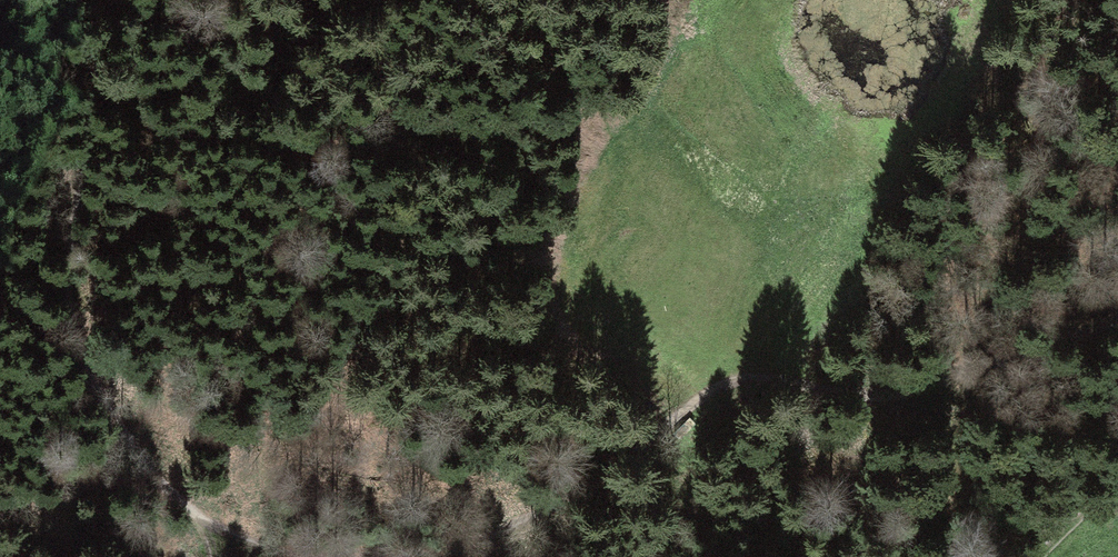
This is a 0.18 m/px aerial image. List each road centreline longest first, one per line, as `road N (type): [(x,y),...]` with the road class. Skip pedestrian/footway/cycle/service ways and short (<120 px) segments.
road 1 (track): [(393,556),(511,531),(578,495),(734,384),(912,391),(1117,314)]
road 2 (track): [(88,375),(68,293),(117,0)]
road 3 (track): [(209,556),(198,517),(160,483),(88,375)]
road 4 (track): [(1117,472),(1034,556)]

